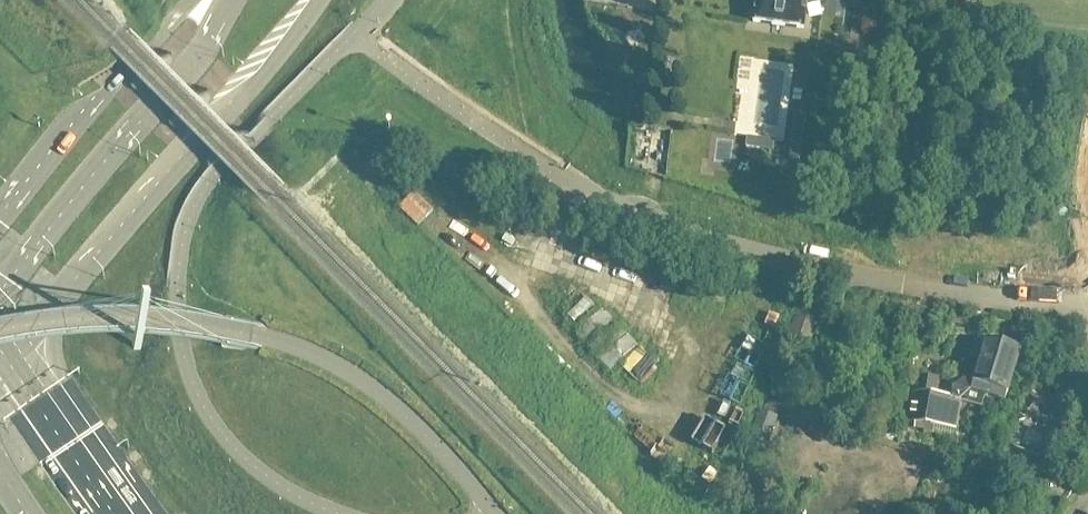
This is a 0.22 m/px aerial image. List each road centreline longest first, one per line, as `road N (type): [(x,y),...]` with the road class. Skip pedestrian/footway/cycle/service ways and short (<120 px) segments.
road 1 (residential): [(1087,310),(822,270),(606,204),(560,176)]
road 2 (secondary): [(8,361),(322,0)]
road 3 (secondary): [(227,0),(185,73),(0,294)]
road 4 (secondary): [(196,0),(127,67),(0,225)]
road 5 (secondary): [(114,513),(8,361)]

